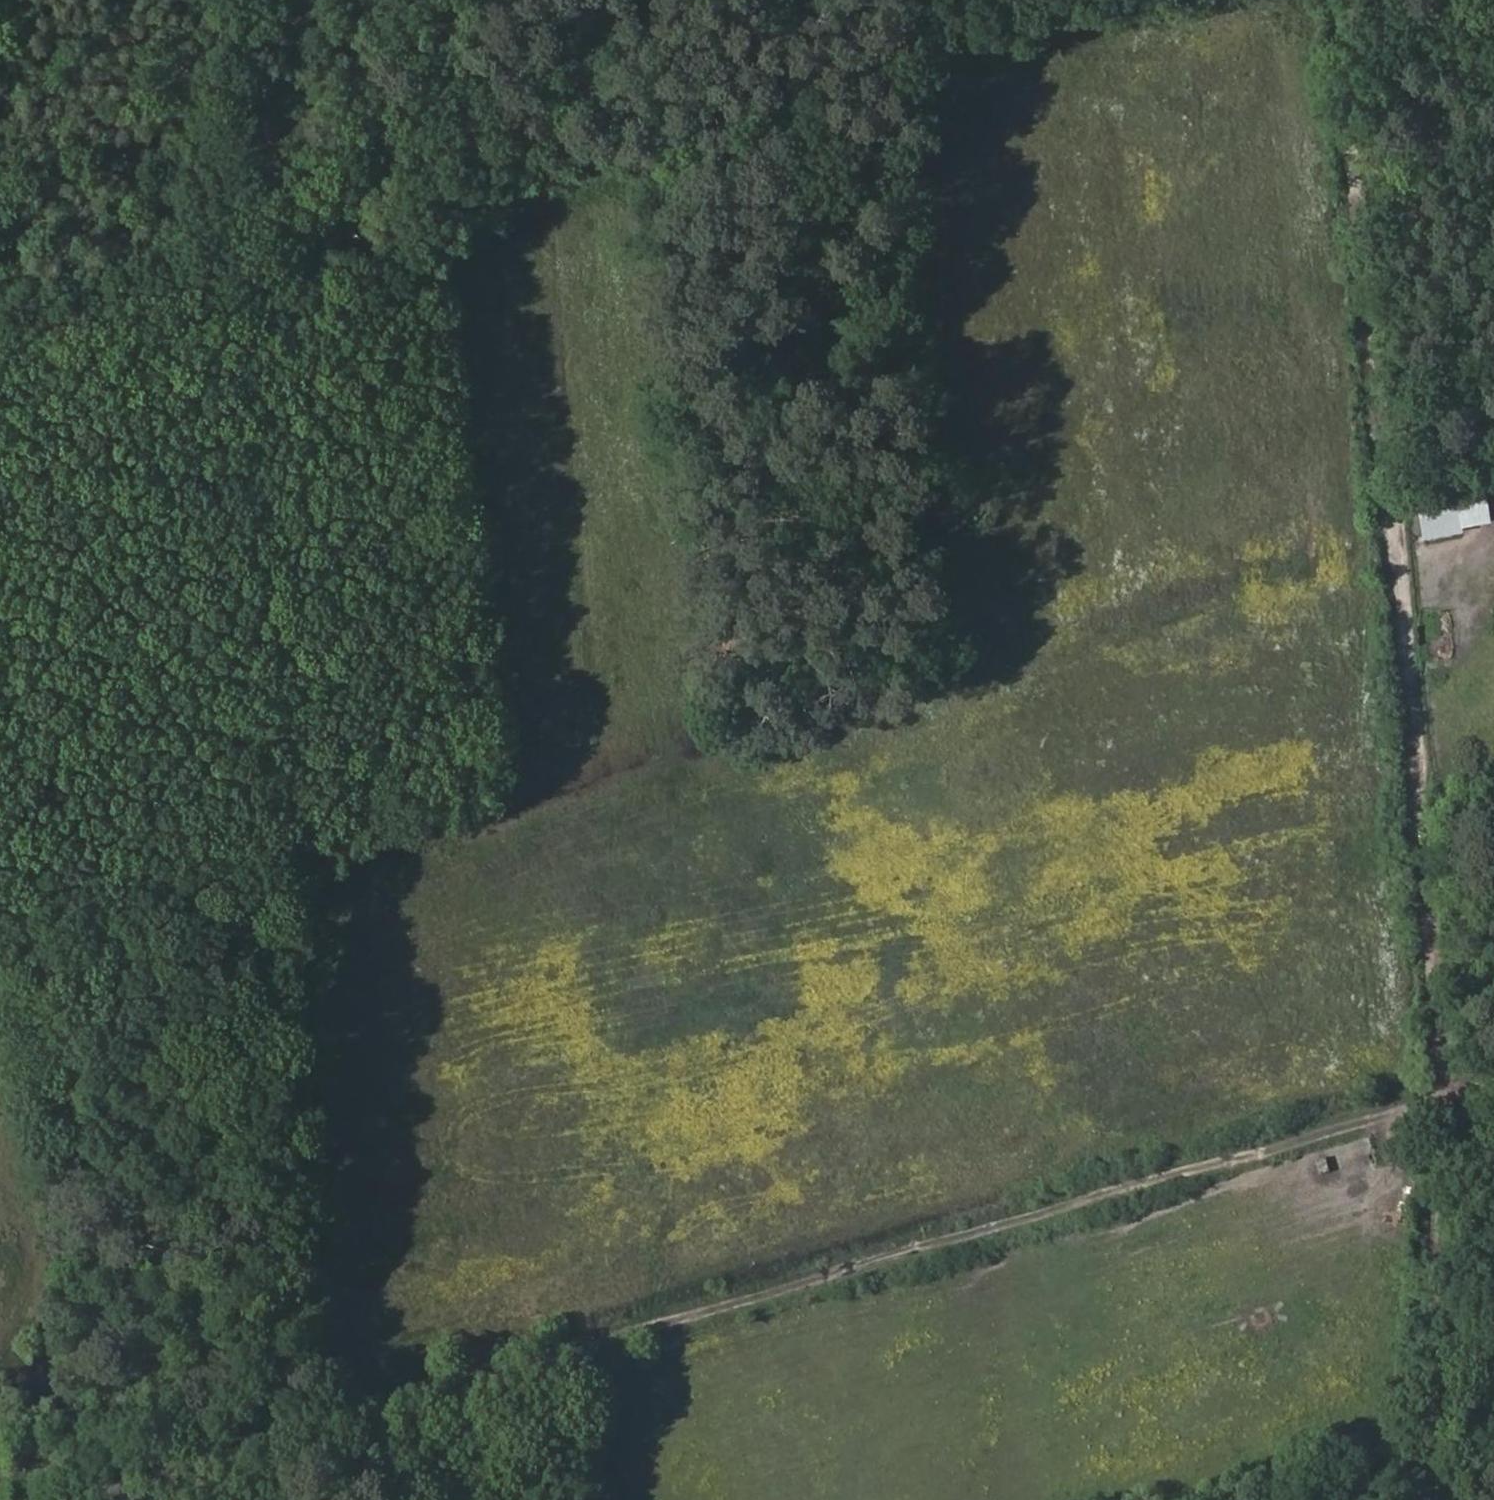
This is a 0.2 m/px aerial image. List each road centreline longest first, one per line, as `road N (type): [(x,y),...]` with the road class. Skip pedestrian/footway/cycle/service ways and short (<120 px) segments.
road 1 (track): [(1493,1066),(52,1499)]
road 2 (track): [(0,219),(1082,0)]

